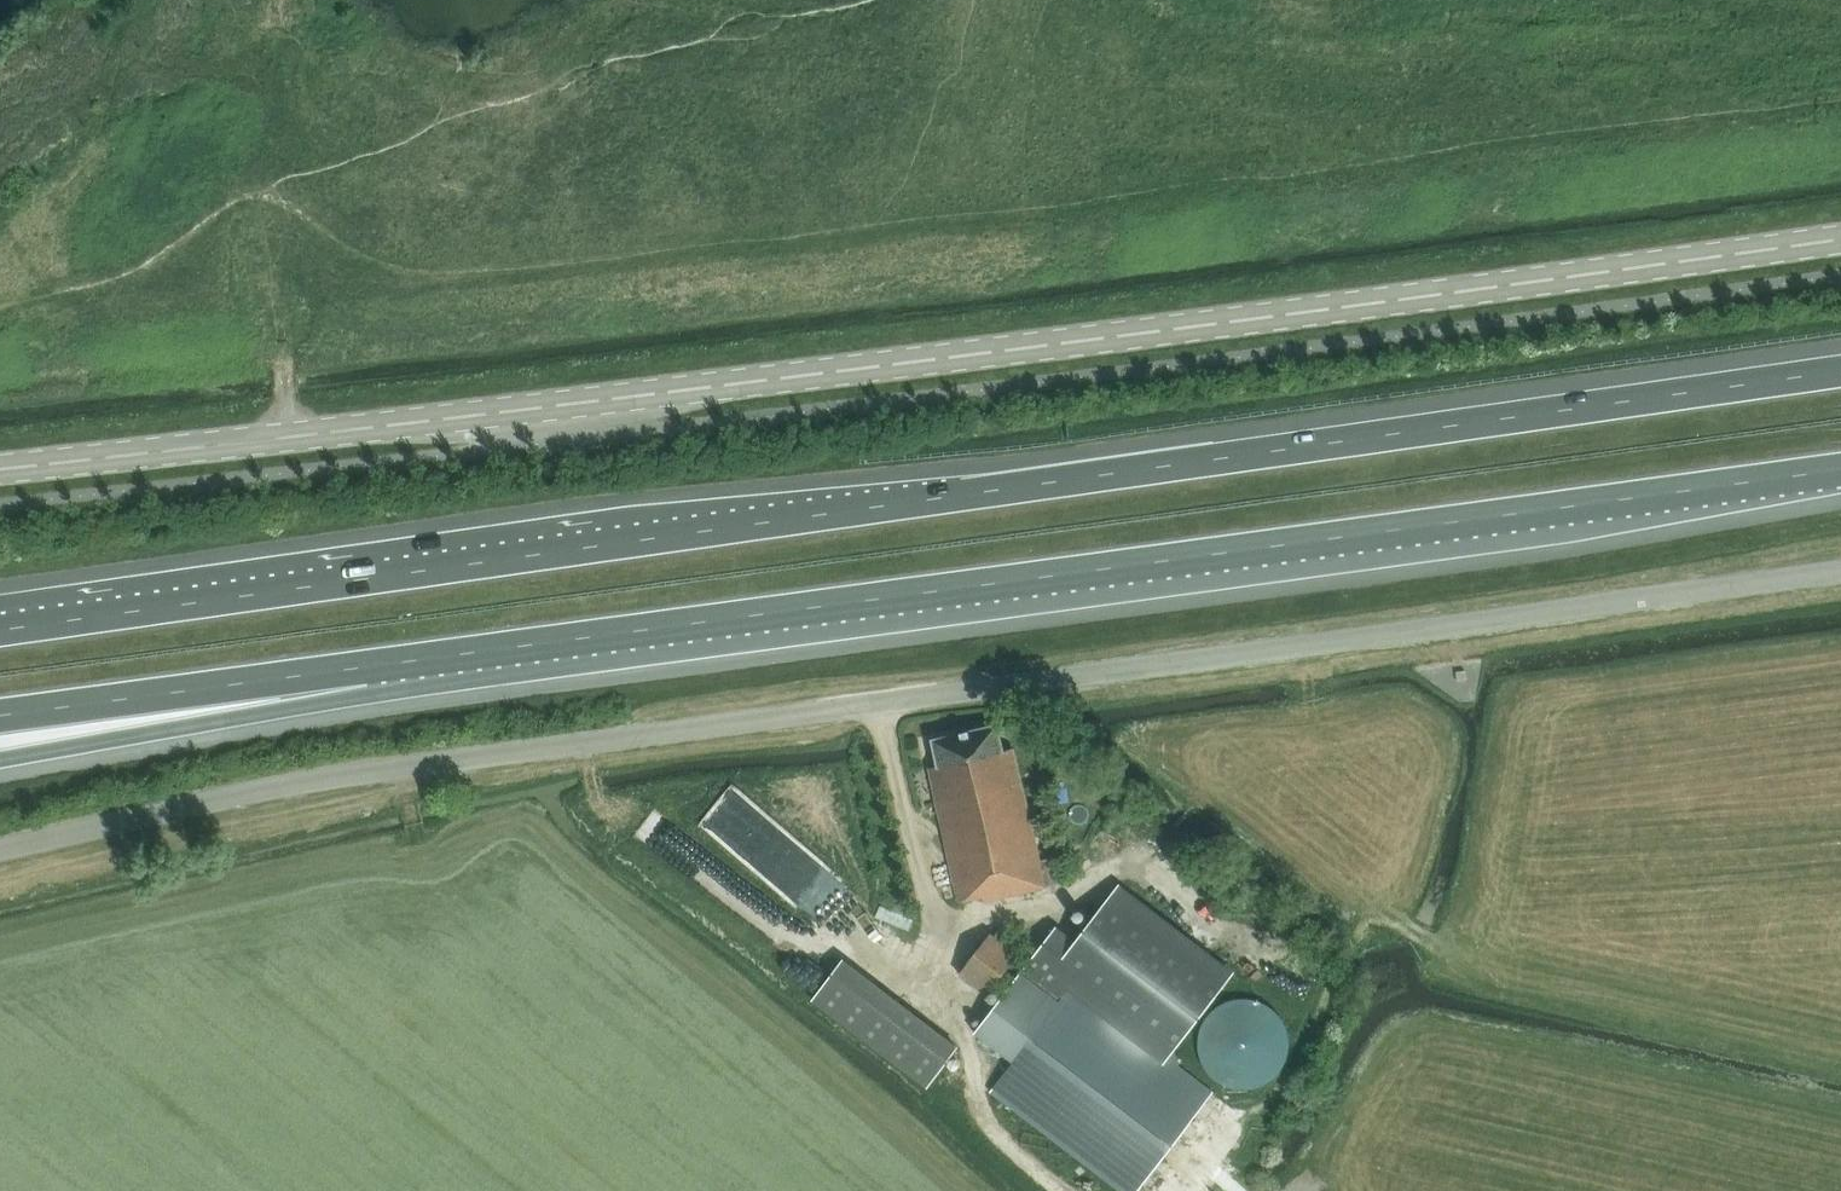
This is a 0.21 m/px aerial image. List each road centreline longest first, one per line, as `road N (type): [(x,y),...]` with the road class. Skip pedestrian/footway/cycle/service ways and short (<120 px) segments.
road 1 (unclassified): [(0,849),(361,773),(1840,570)]
road 2 (motorway): [(1840,369),(0,630)]
road 3 (tertiary): [(0,468),(911,363),(1840,238)]
road 4 (motorway): [(547,642),(1840,469)]
road 5 (motorway): [(0,759),(369,694),(547,642)]
road 6 (motorway): [(0,714),(547,642)]
road 7 (track): [(1432,939),(1371,915),(1291,1072),(1174,1190)]
road 8 (track): [(1060,1190),(981,1112),(970,1055),(942,989),(929,906)]

